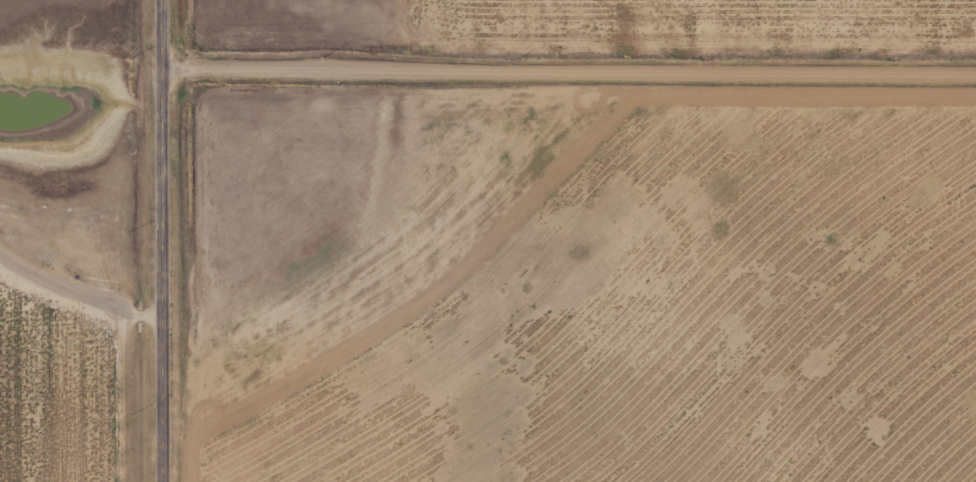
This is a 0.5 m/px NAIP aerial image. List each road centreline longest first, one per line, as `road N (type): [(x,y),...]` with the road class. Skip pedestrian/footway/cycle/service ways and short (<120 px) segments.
road 1 (residential): [(167,68),(975,70)]
road 2 (secondary): [(167,0),(164,481)]
road 3 (residential): [(164,311),(80,300),(0,247)]

